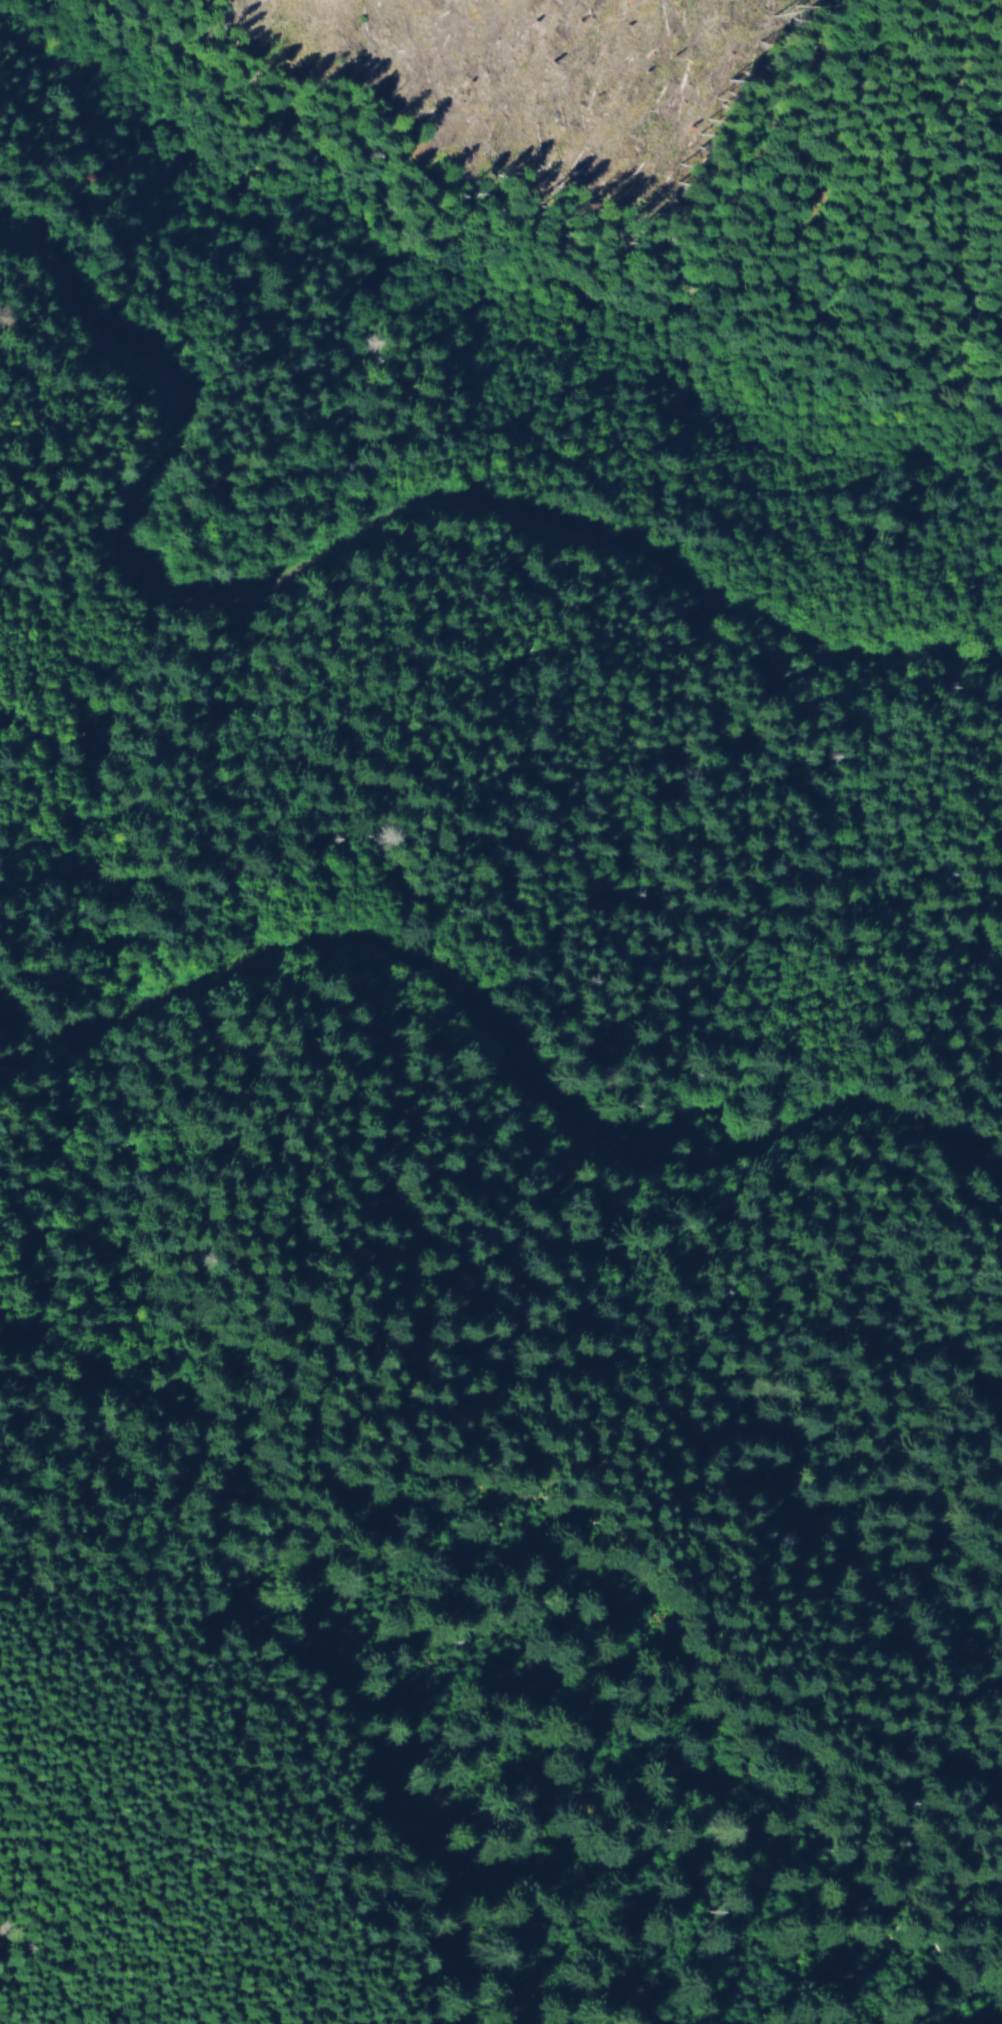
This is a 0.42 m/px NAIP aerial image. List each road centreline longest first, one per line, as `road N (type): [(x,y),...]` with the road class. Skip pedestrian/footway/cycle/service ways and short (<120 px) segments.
road 1 (residential): [(1001,677),(881,641),(772,593),(712,581),(570,522),(416,496),(216,599),(138,569),(144,514),(174,447),(182,381),(0,265)]
road 2 (residential): [(0,1026),(44,1038),(339,934),(460,983),(556,1112),(679,1160),(902,1105),(1001,1187)]

